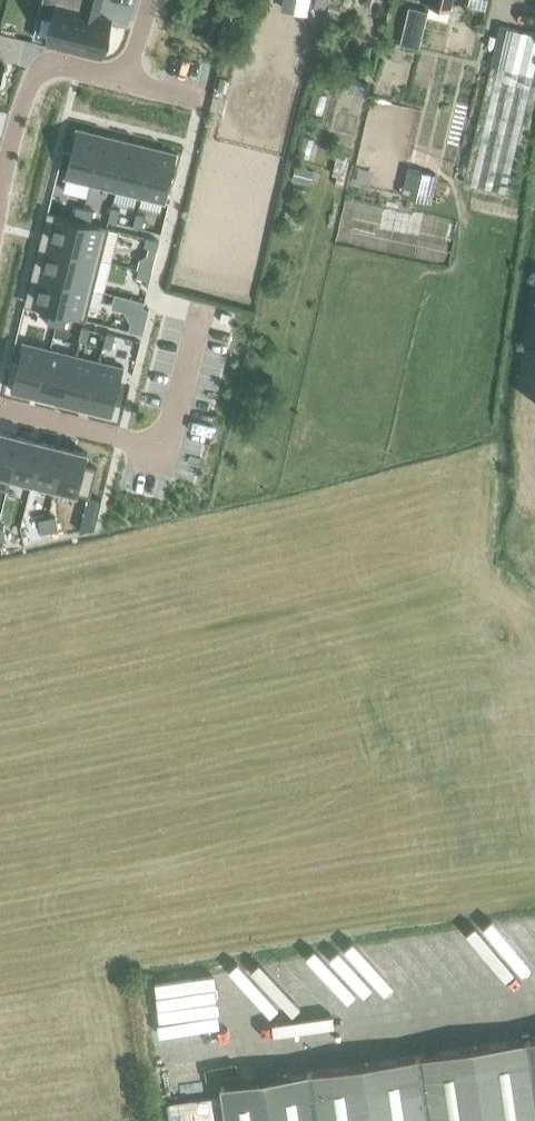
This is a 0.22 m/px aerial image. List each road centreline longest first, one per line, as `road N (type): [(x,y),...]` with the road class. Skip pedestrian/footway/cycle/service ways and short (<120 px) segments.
road 1 (residential): [(153,0),(134,87),(35,61),(0,206)]
road 2 (residential): [(0,408),(162,448)]

